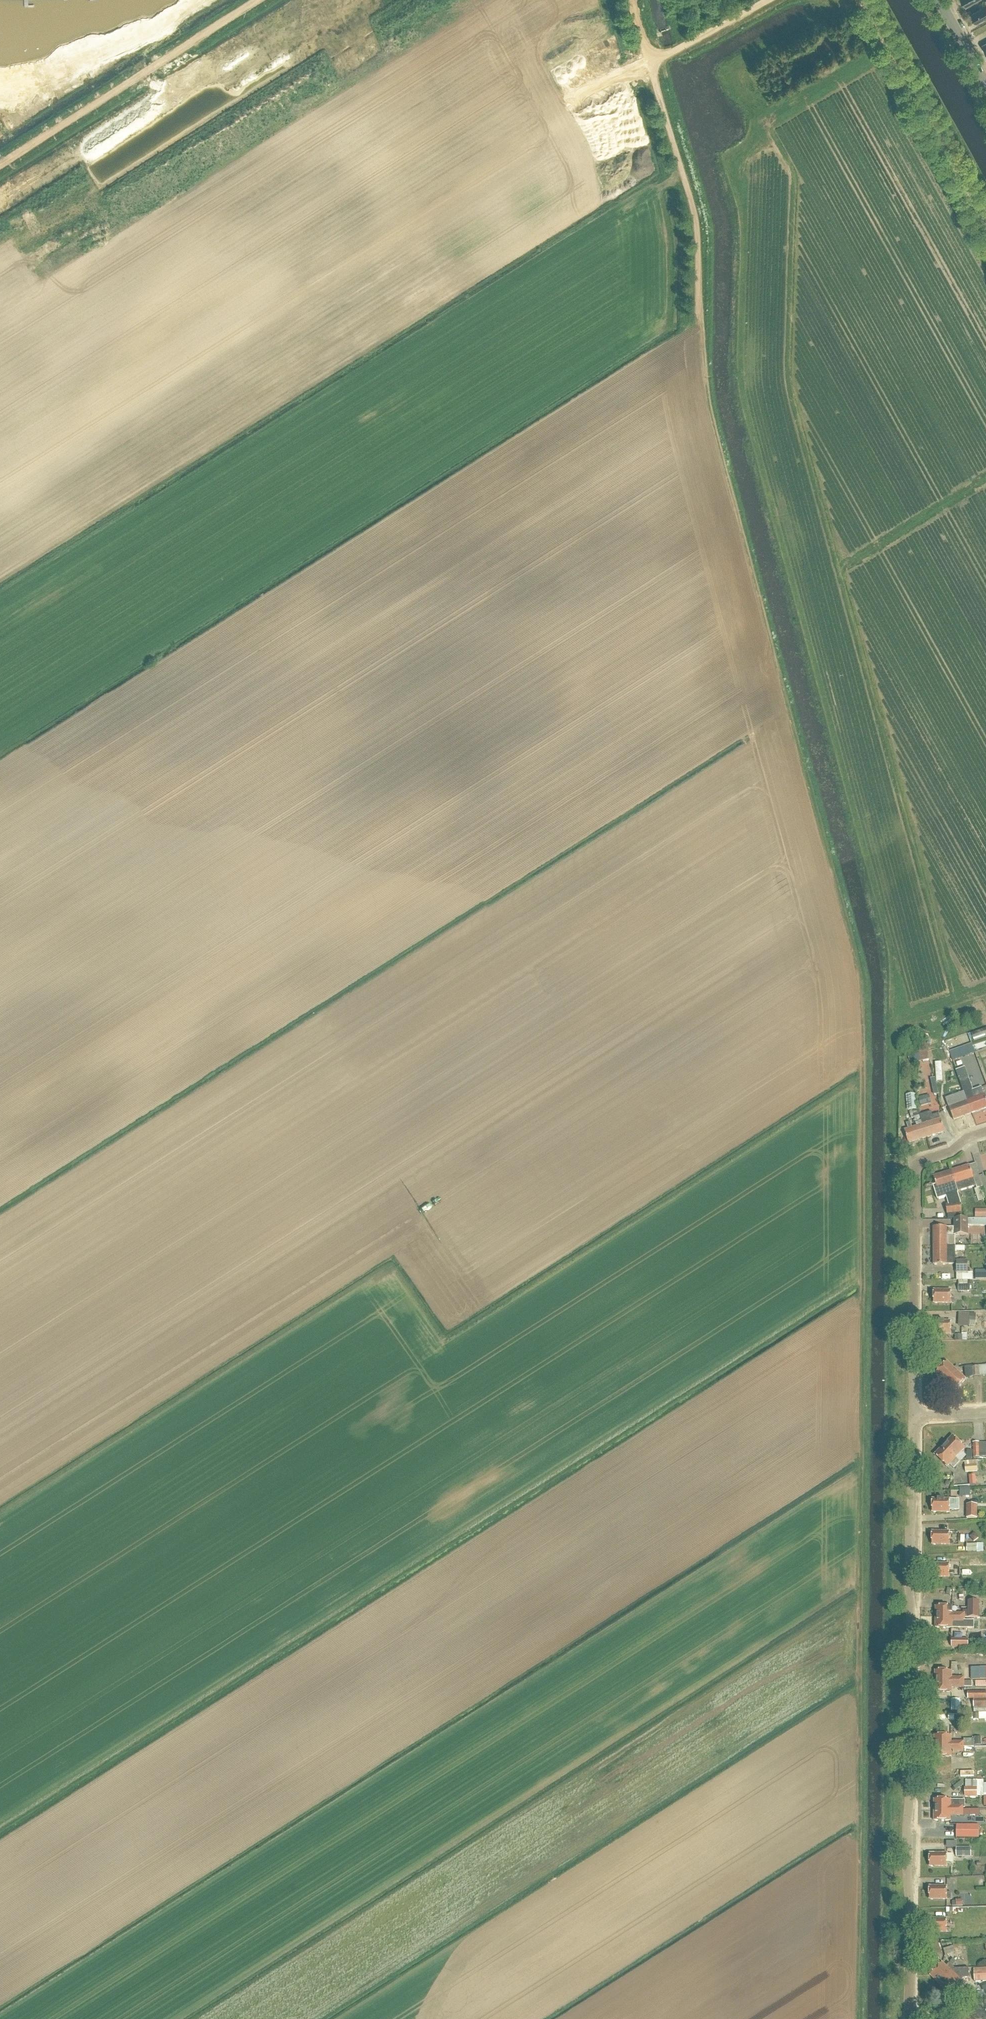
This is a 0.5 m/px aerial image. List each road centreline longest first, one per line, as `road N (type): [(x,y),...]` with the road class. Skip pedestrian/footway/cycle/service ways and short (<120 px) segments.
road 1 (track): [(766,0),(661,57),(652,71),(696,221),(707,385),(865,987),(860,2018)]
road 2 (residential): [(913,2006),(915,1415)]
road 3 (residential): [(915,1415),(915,1173),(920,1162),(985,1130)]
road 4 (residential): [(0,310),(93,250),(164,237),(286,168)]
road 5 (unclassified): [(985,221),(861,0)]

